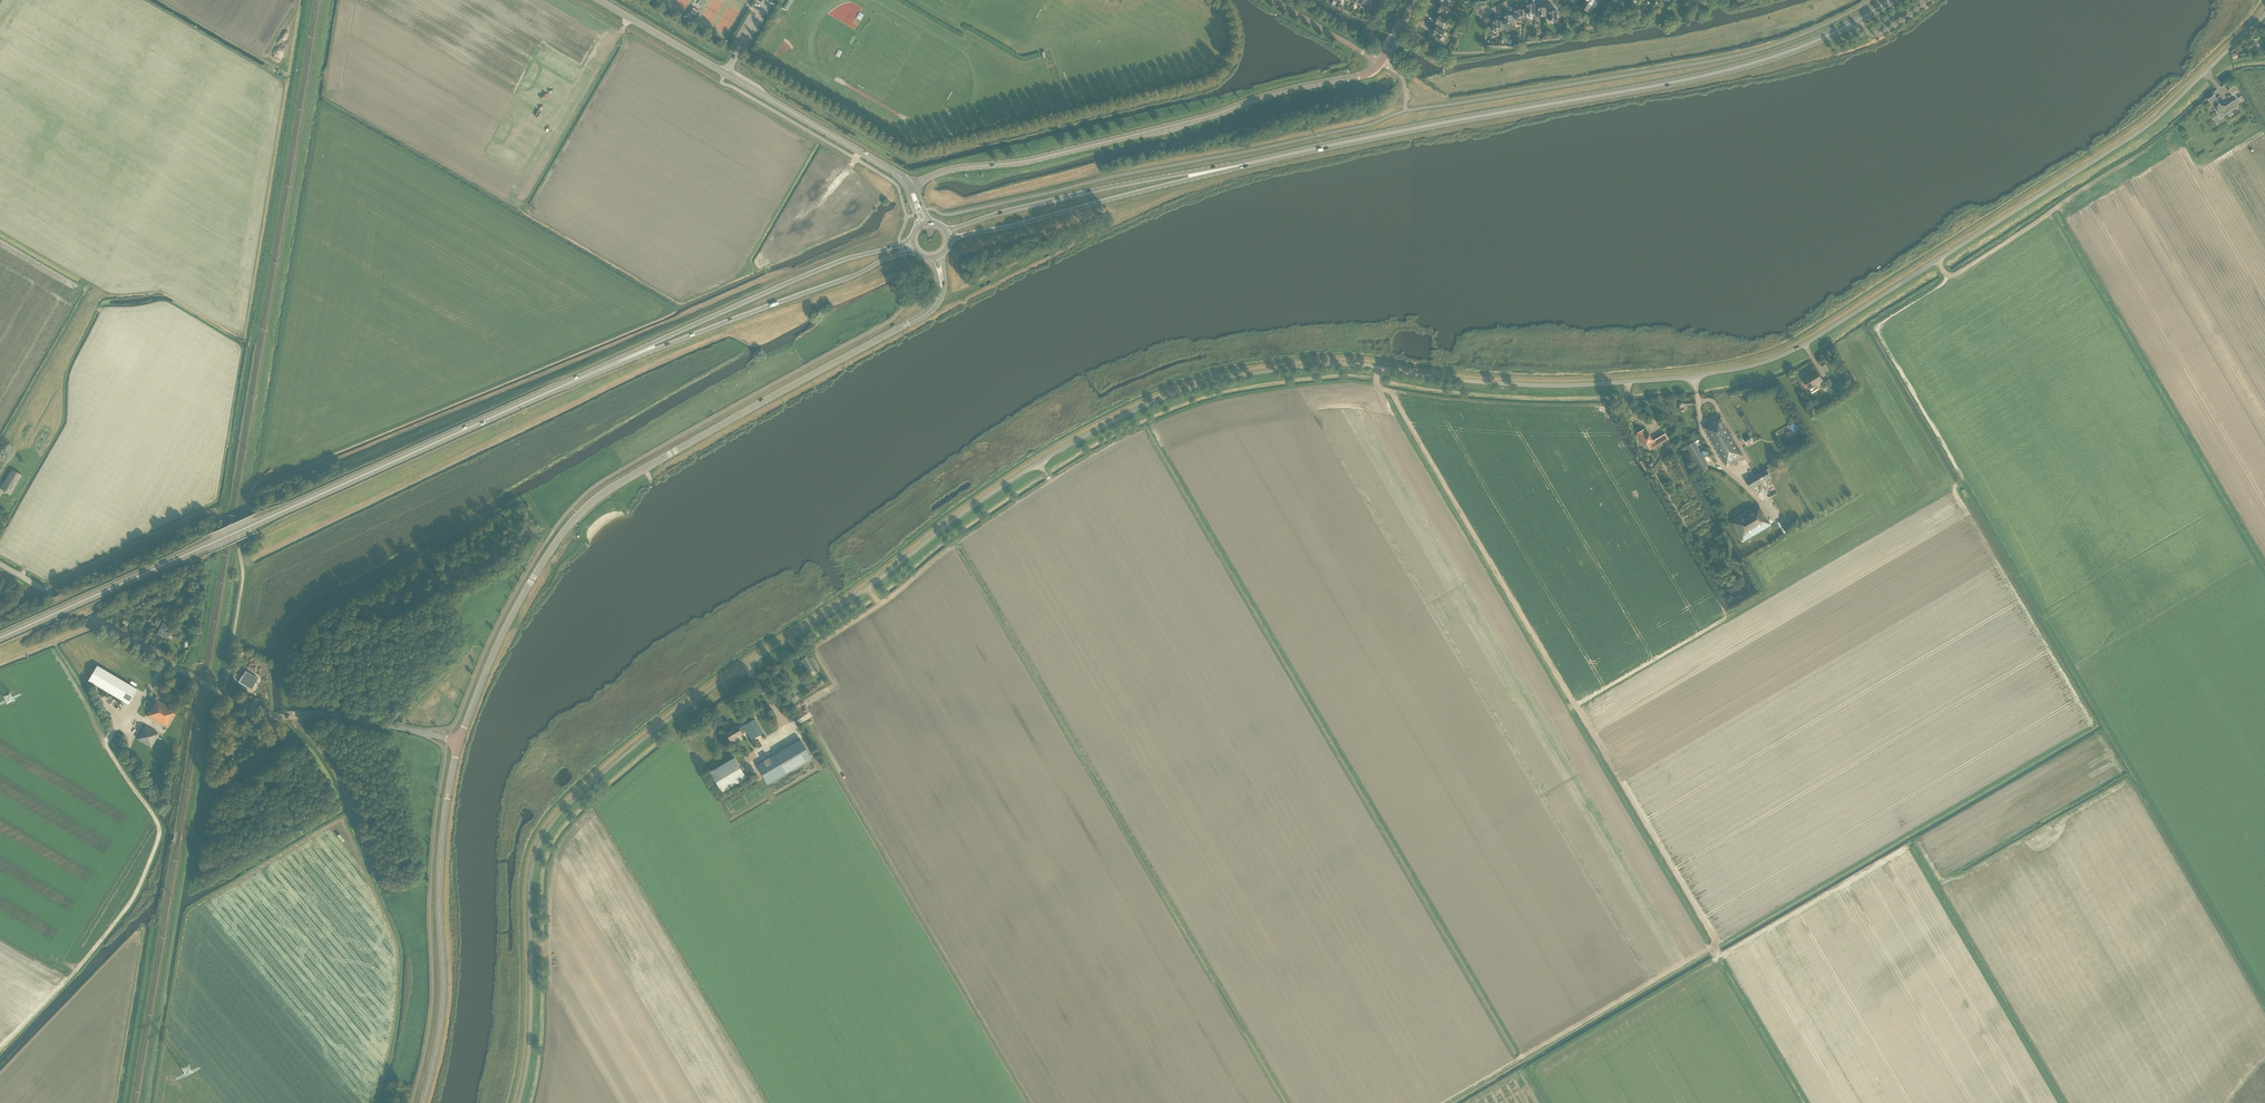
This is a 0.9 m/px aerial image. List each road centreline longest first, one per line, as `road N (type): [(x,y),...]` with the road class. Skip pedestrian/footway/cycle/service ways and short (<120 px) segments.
road 1 (unclassified): [(519,1102),(529,1044),(532,870),(553,822),(655,729),(1026,471),(1159,399),(1273,370),(1353,364),(1568,385),(1691,376),(1773,359),(2139,131),(2264,15)]
road 2 (tertiary): [(459,742),(532,580),(585,509),(924,315),(940,293),(937,256)]
road 3 (primary): [(1228,167),(1684,81),(1810,44),(1890,0)]
road 4 (primary): [(0,638),(605,367)]
road 5 (unclassified): [(459,742),(339,715),(264,717),(0,564)]
road 6 (tertiary): [(910,187),(949,170),(1035,159),(1212,116),(1366,75),(1381,63)]
road 7 (track): [(141,1102),(213,688)]
road 8 (tertiary): [(423,1102),(442,1011),(440,873),(459,742)]
road 9 (unclassified): [(910,187),(600,0)]
road 10 (primary): [(913,240),(838,261),(605,367)]
road 11 (primary): [(605,367),(917,251)]
road 12 (primary): [(1228,167),(1098,189),(945,230)]
road 13 (primary): [(948,240),(1228,167)]
road 14 (residential): [(1381,63),(1272,0)]
road 15 (track): [(344,819),(351,809),(339,779),(291,715)]

